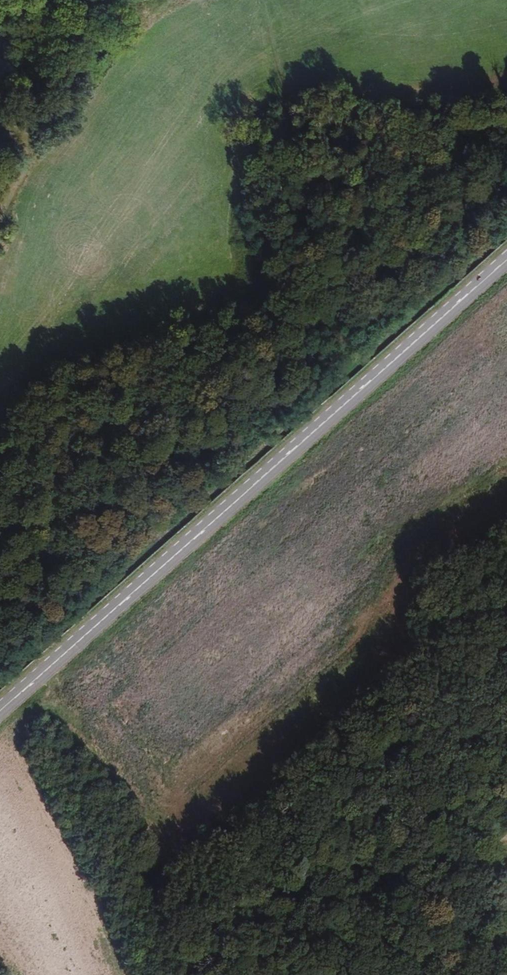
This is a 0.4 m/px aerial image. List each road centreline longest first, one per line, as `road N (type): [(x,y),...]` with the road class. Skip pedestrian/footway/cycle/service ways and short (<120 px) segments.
road 1 (secondary): [(506,260),(0,706)]

